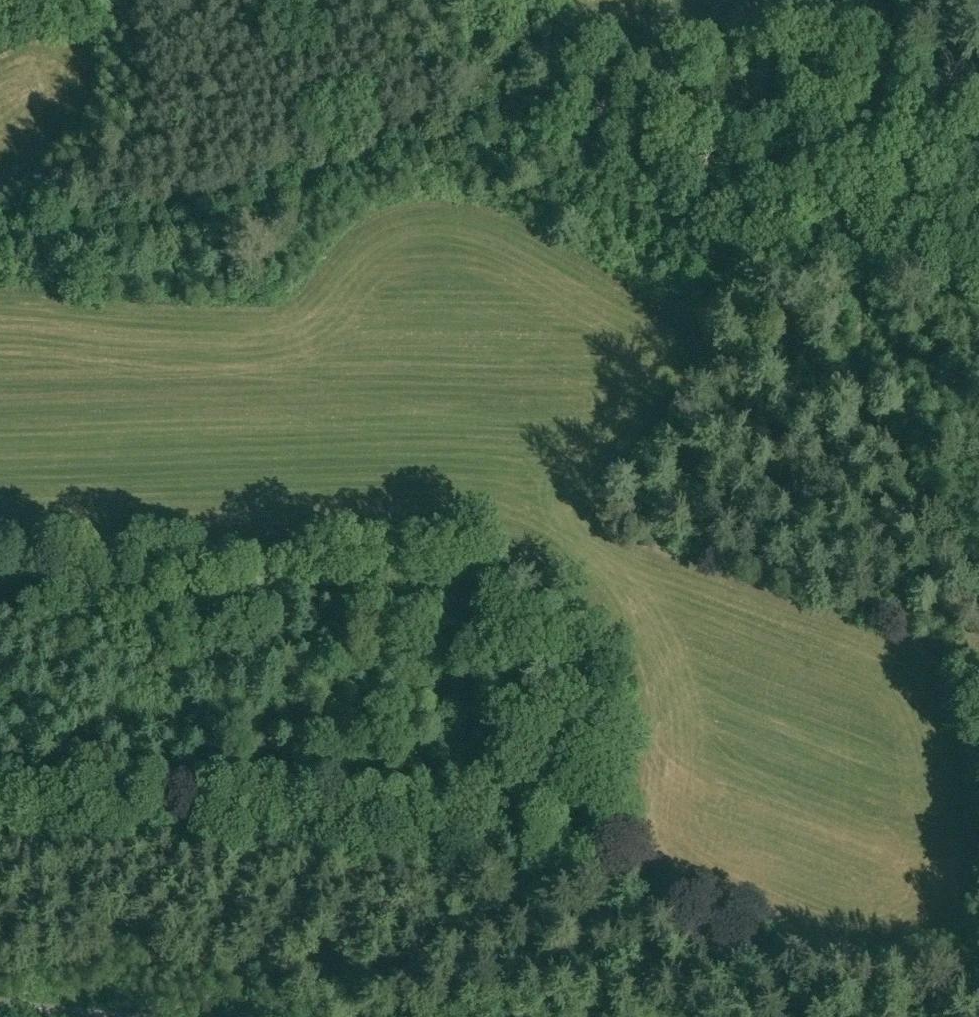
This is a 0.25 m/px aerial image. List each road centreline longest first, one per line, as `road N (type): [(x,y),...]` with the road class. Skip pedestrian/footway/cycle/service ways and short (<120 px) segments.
road 1 (track): [(0,231),(176,231),(228,212),(298,171),(362,151),(480,154),(579,196),(778,328),(887,450),(978,607)]

